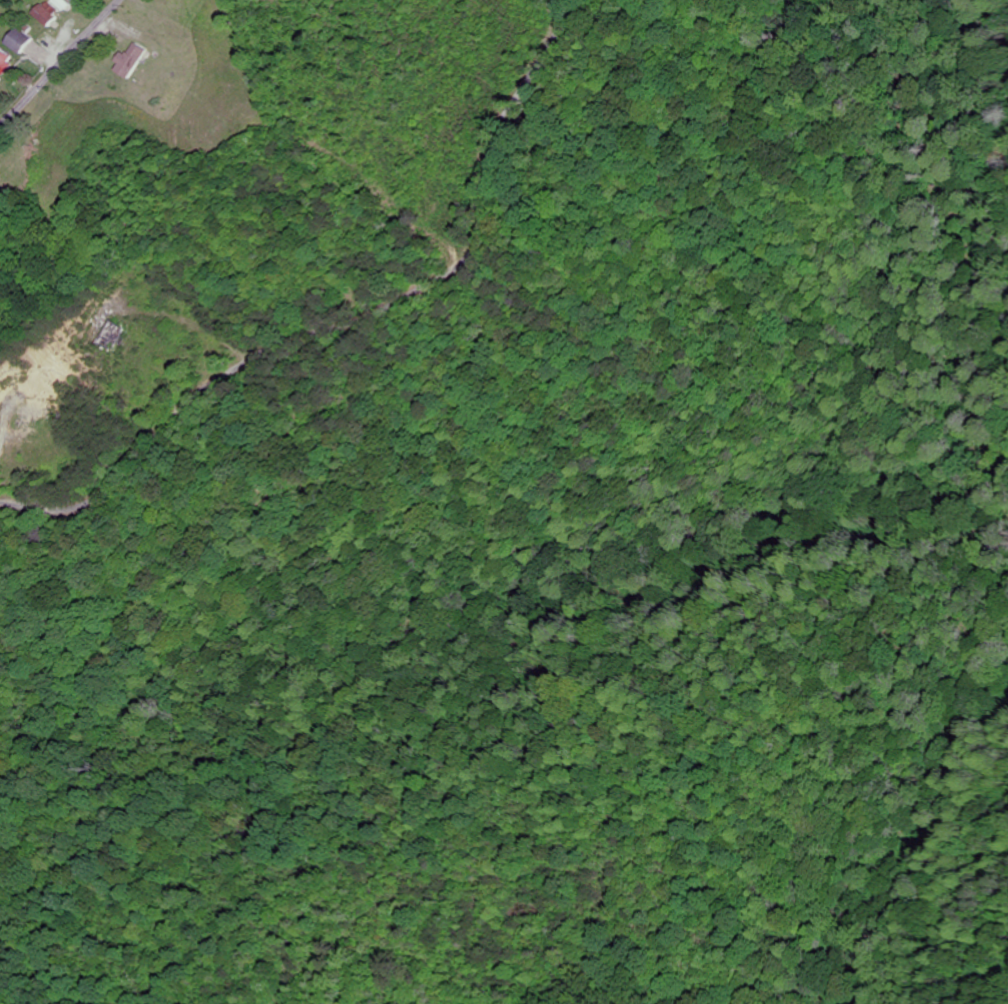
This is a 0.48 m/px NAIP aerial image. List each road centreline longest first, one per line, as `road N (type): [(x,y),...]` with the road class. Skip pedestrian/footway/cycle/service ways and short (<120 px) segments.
road 1 (residential): [(463,0),(492,88),(498,144),(498,194),(464,258),(357,322),(280,344),(236,368),(182,408),(96,499),(64,509),(0,500)]
road 2 (residential): [(0,128),(122,0)]

